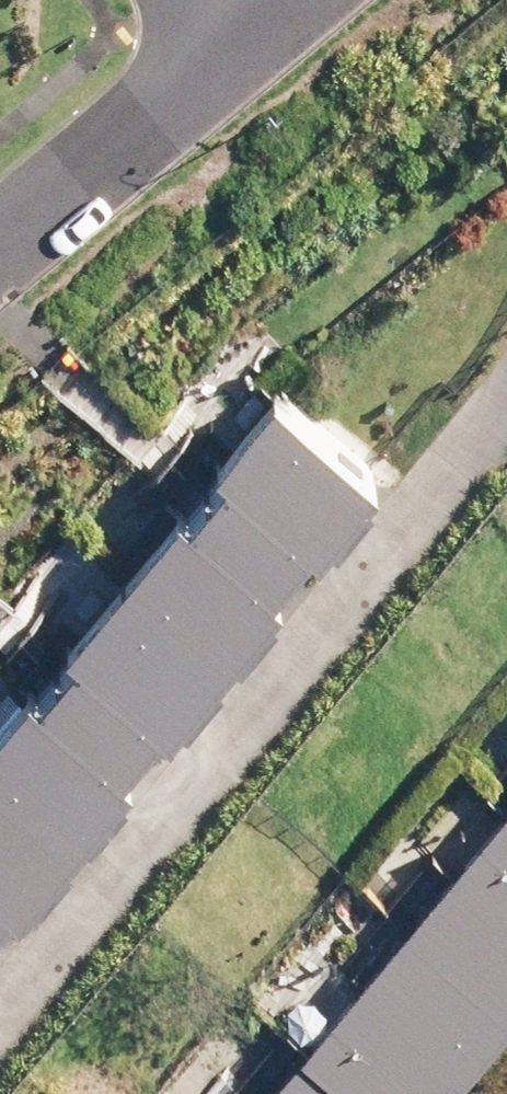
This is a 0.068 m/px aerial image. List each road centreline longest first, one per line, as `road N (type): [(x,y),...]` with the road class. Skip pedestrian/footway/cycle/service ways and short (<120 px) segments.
road 1 (residential): [(0,1044),(506,459)]
road 2 (residential): [(245,45),(0,246)]

